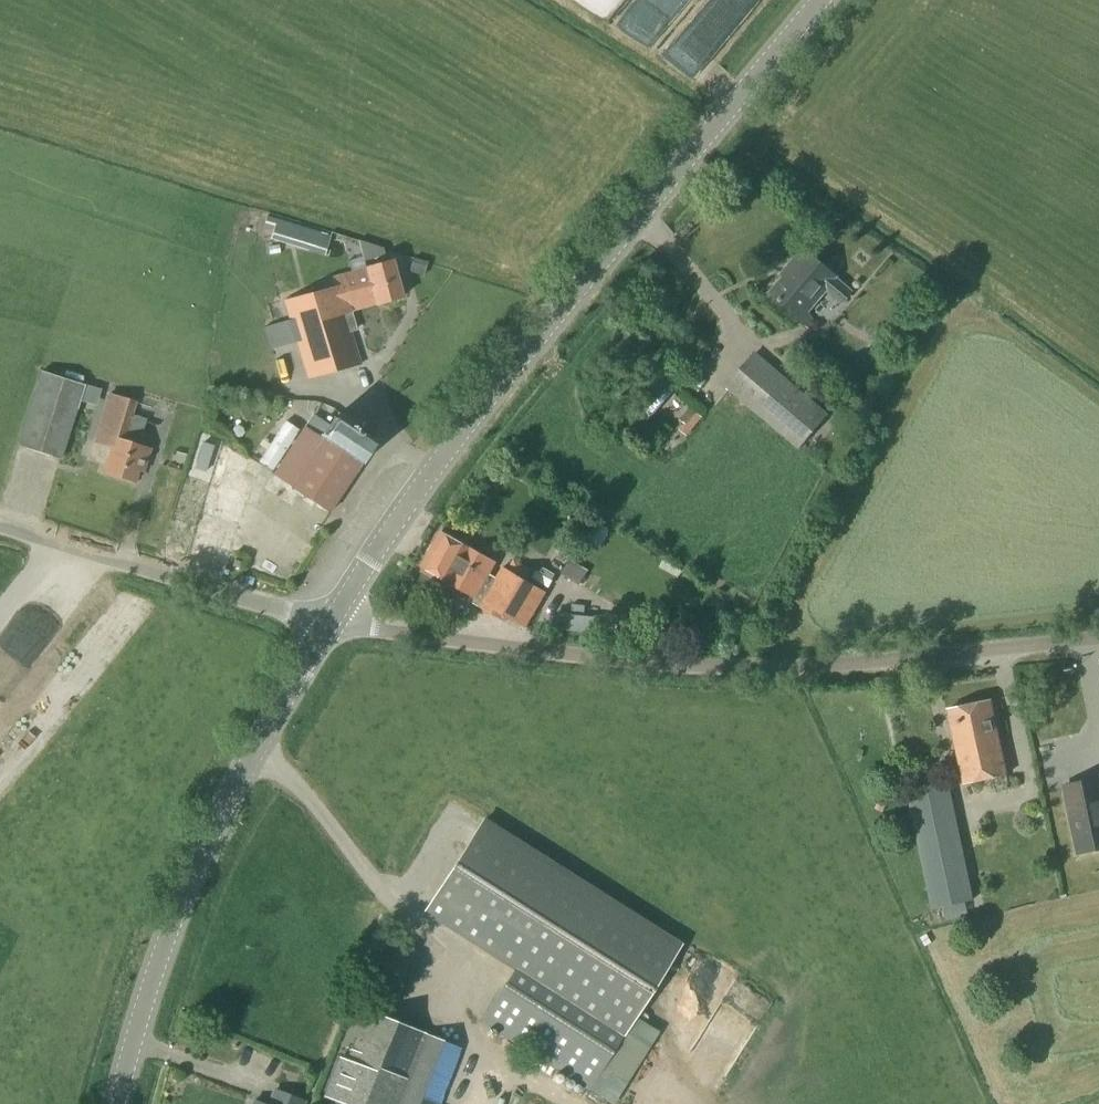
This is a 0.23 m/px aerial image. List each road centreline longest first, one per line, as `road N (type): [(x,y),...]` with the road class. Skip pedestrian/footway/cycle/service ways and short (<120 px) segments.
road 1 (tertiary): [(329,624),(454,442),(817,0)]
road 2 (unclassified): [(1098,637),(731,664),(329,624)]
road 3 (tertiary): [(118,1103),(182,895),(251,752),(329,624)]
road 4 (unclassified): [(329,624),(0,525)]

